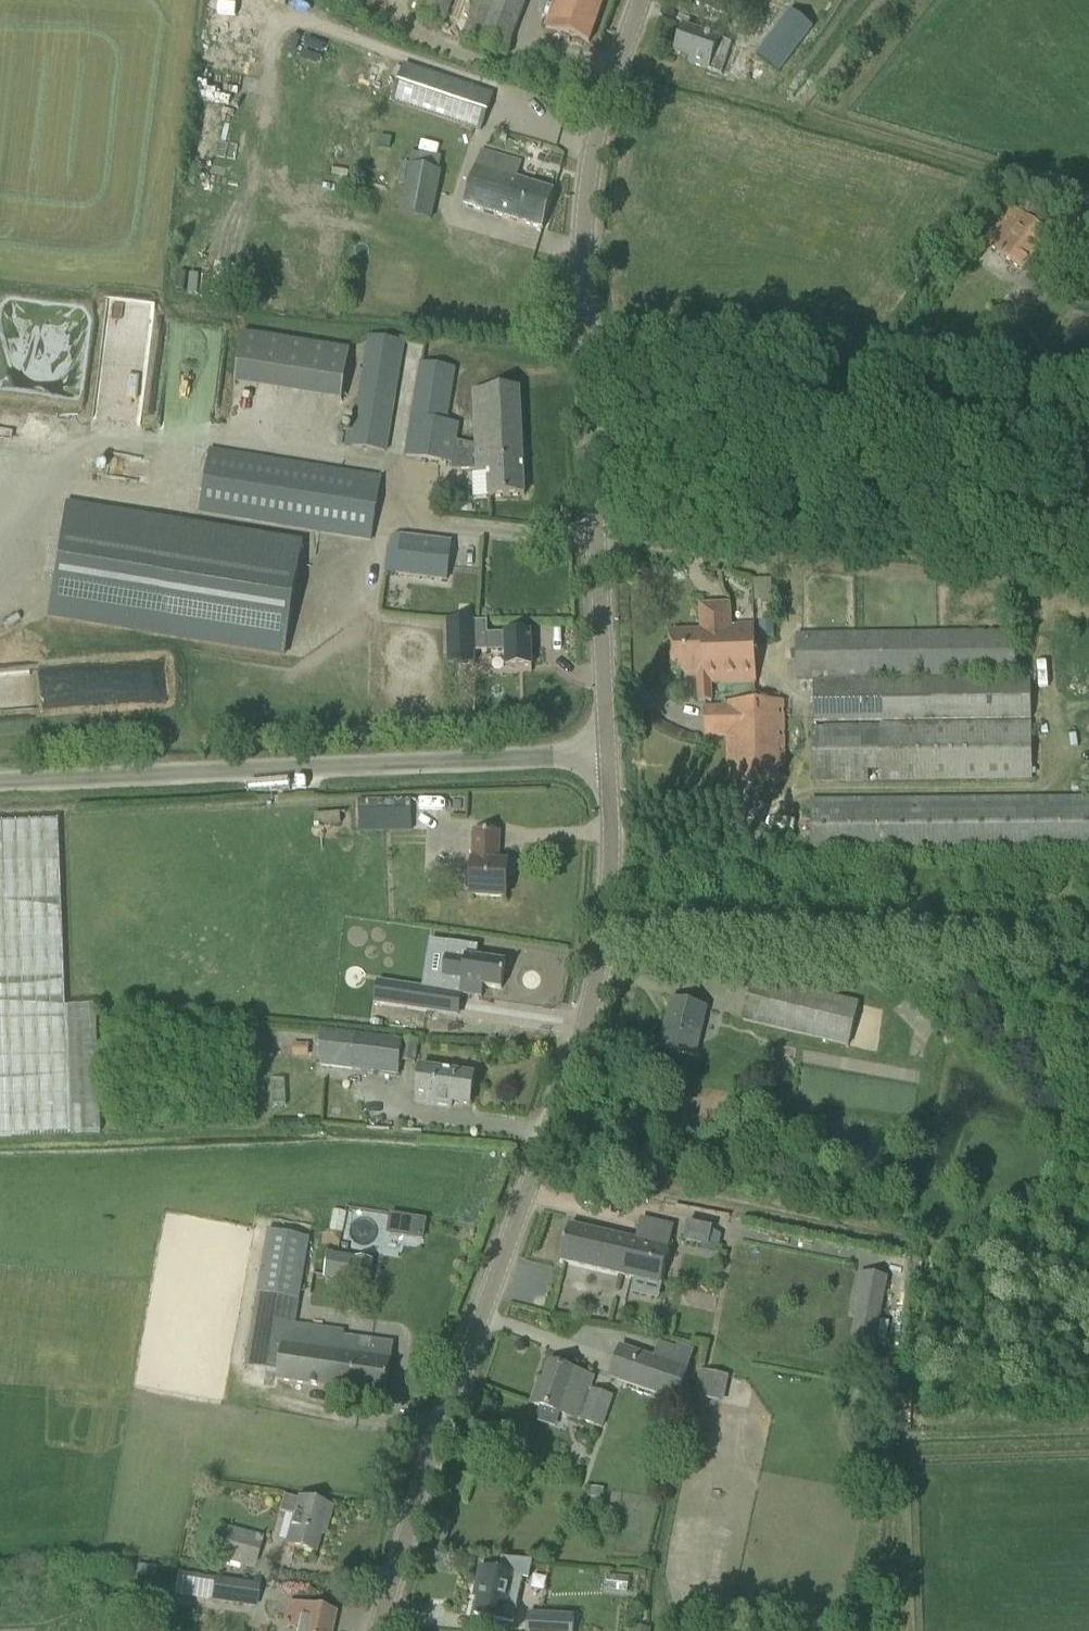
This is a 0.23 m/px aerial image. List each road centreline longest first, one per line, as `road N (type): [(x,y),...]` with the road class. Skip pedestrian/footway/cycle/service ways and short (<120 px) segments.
road 1 (tertiary): [(378,1630),(403,1533),(602,960),(611,891),(605,754)]
road 2 (tertiary): [(605,754),(584,214),(602,113),(642,0)]
road 3 (unclassified): [(0,775),(605,754)]

